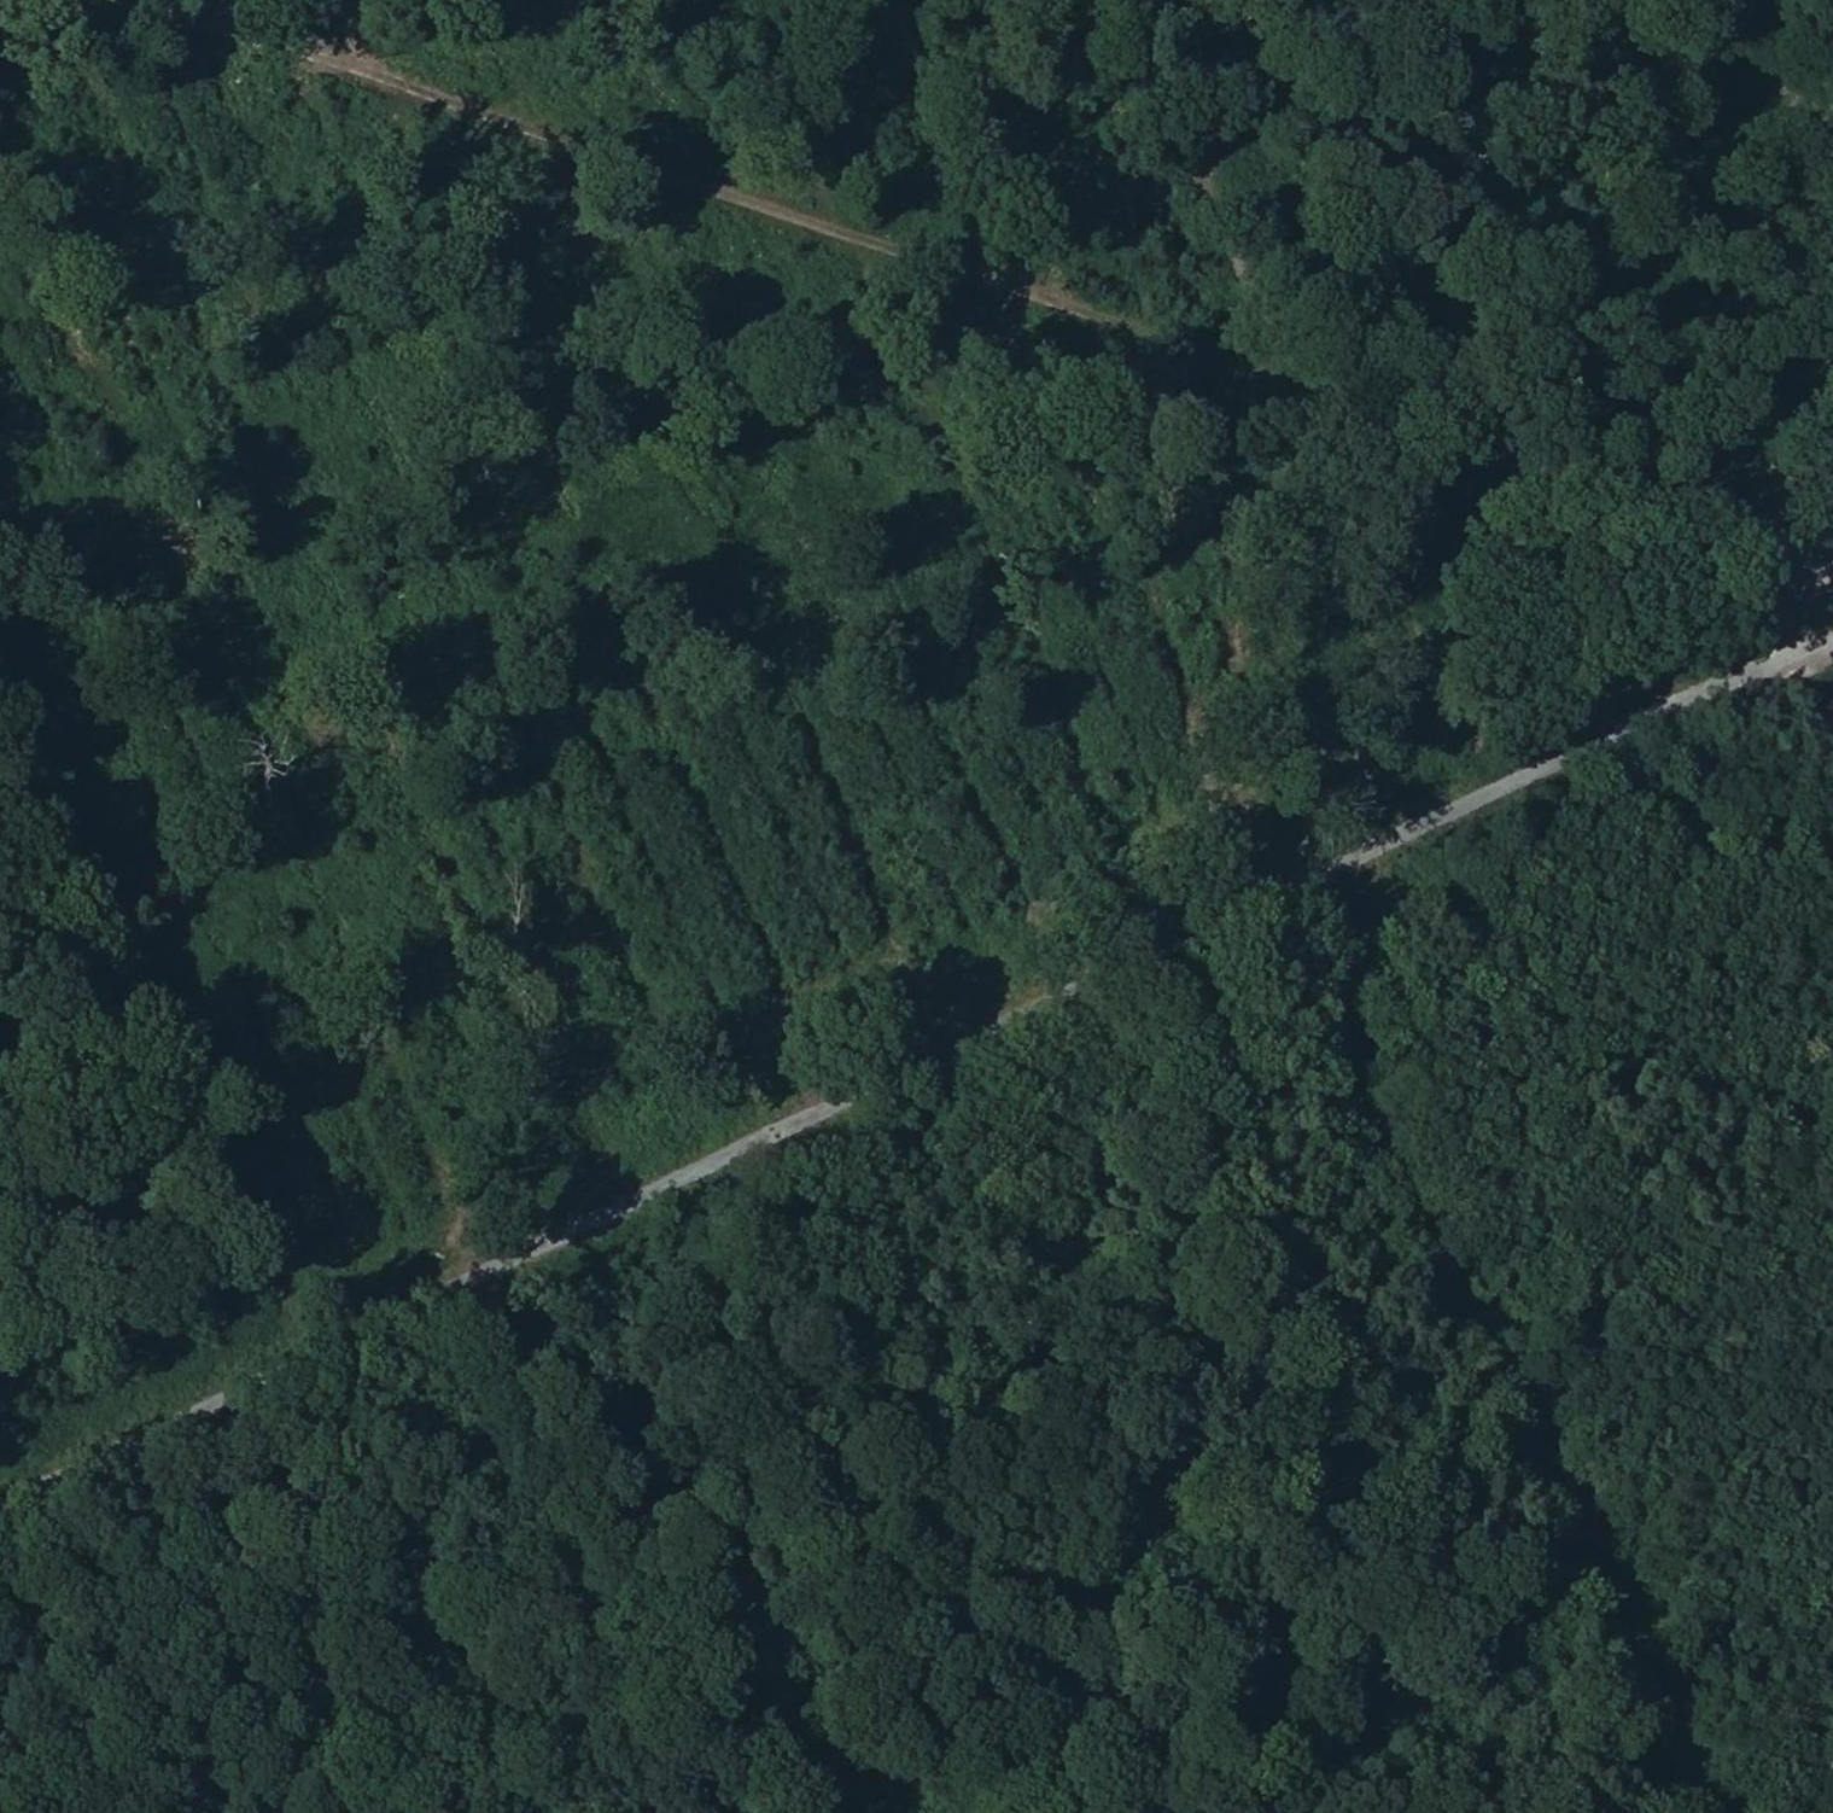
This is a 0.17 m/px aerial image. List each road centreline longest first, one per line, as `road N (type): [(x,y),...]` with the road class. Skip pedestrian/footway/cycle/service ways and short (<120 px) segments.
road 1 (track): [(0,1513),(1301,892),(1654,712),(1832,637)]
road 2 (track): [(1654,712),(1663,522),(1175,343),(147,0)]

